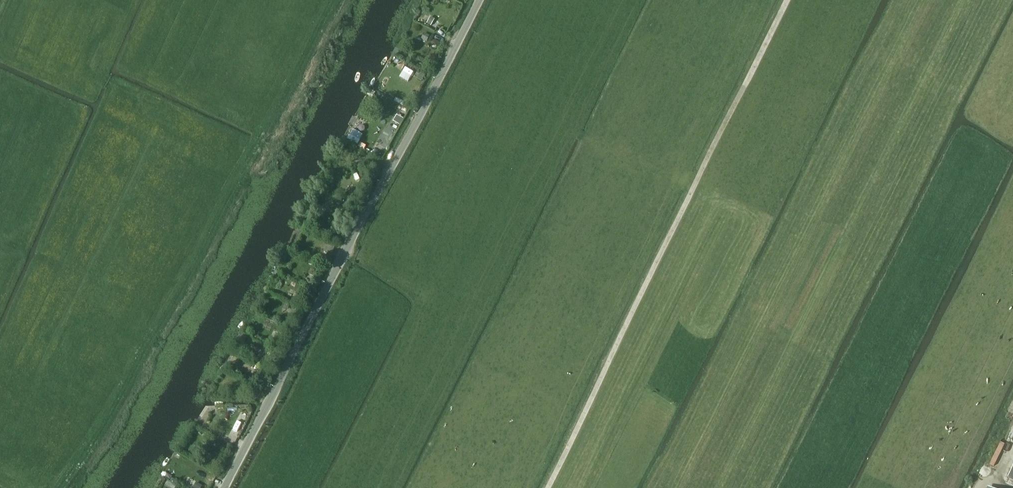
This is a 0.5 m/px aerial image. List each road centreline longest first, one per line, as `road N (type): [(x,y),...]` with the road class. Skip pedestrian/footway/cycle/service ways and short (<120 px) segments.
road 1 (unclassified): [(224,487),(478,0)]
road 2 (track): [(548,487),(787,0)]
road 3 (track): [(245,147),(105,418),(59,487)]
road 4 (track): [(100,79),(245,147),(324,0)]

